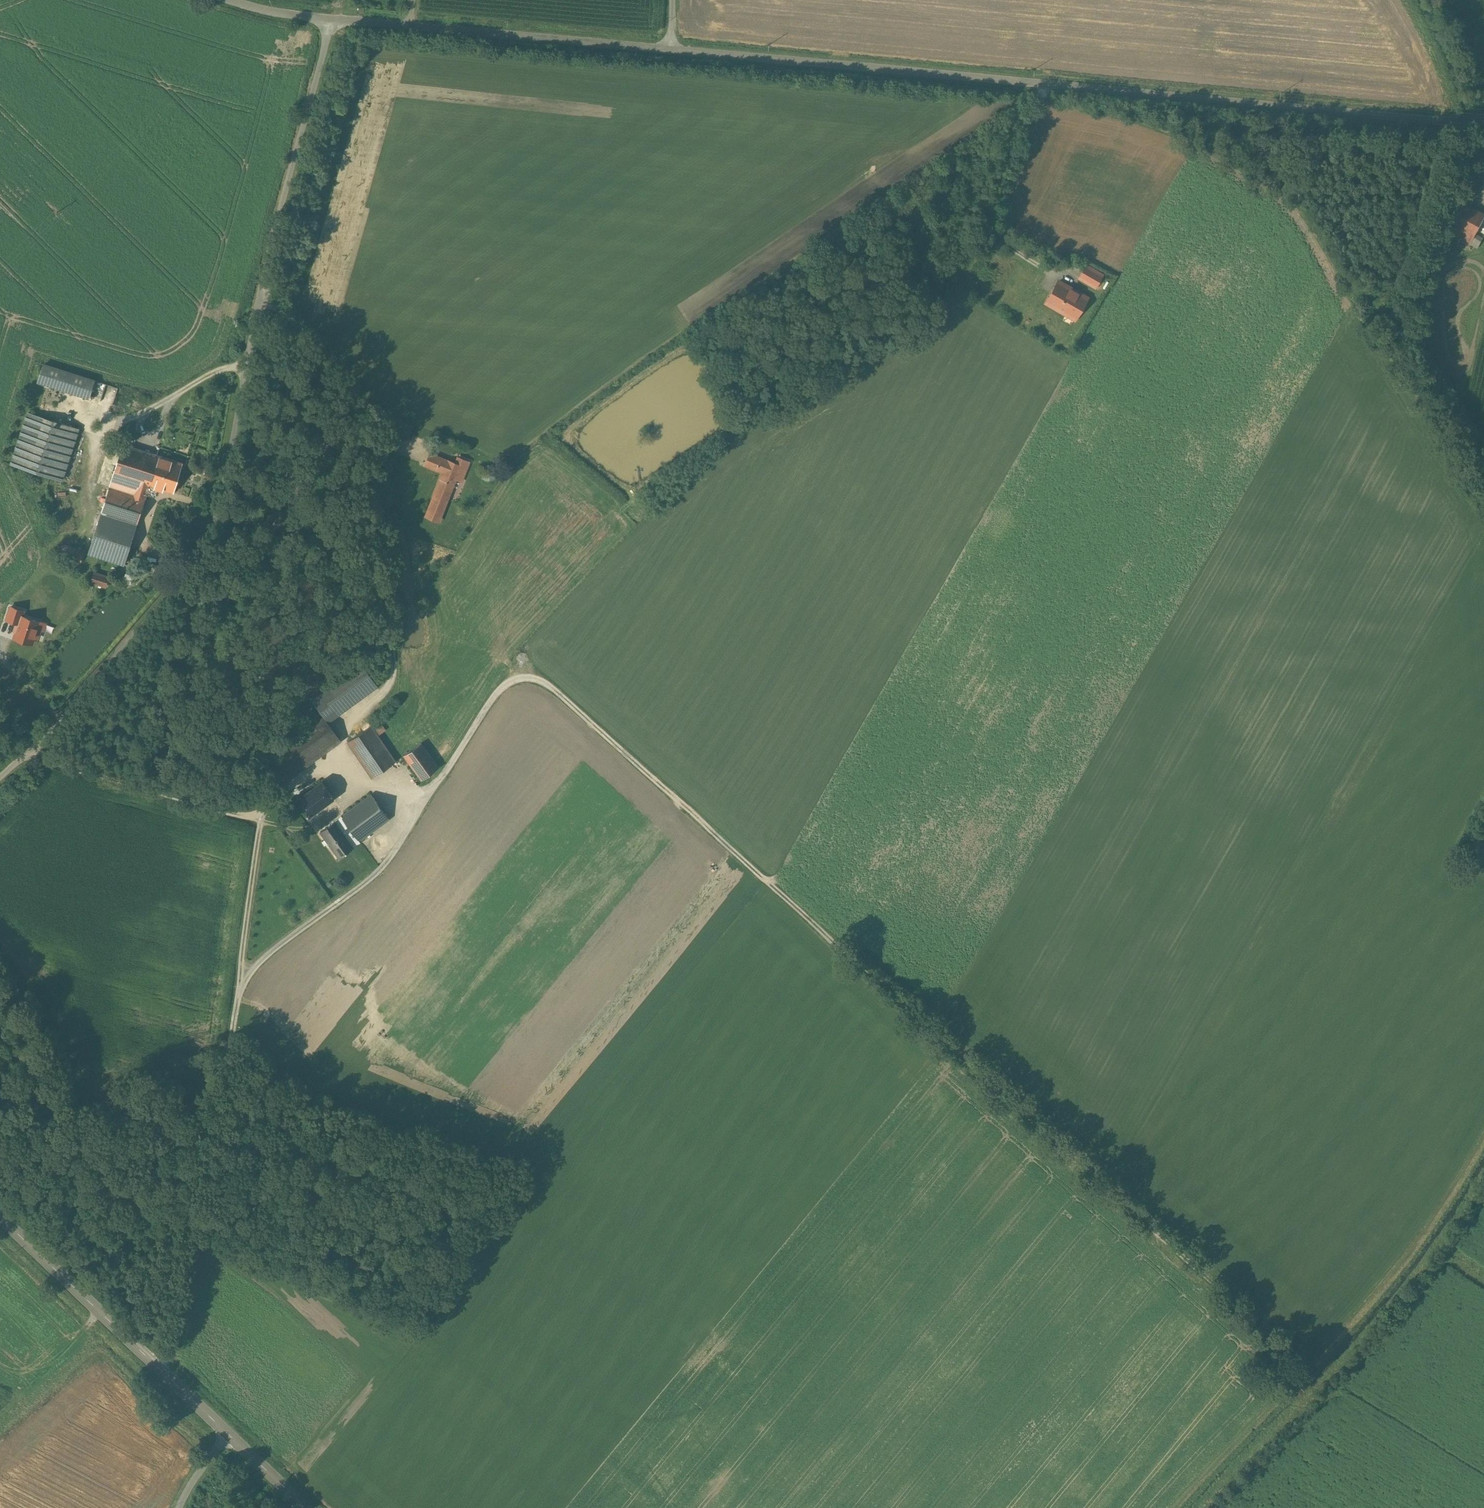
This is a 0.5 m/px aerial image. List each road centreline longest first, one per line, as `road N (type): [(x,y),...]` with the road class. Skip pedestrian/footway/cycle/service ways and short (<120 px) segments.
road 1 (track): [(416,814),(498,691),(521,673),(548,678),(1277,1345)]
road 2 (unclassified): [(0,779),(200,561),(223,507),(259,298),(335,20)]
road 3 (unclassified): [(1483,117),(1448,120),(670,49)]
road 4 (track): [(161,1372),(176,1340),(243,977)]
road 5 (unclassified): [(670,49),(335,20)]
road 6 (tertiary): [(230,1438),(0,1217)]
road 7 (track): [(265,816),(59,761),(35,744)]
road 8 (track): [(243,977),(265,952),(356,888),(416,814)]
road 9 (track): [(1448,120),(1395,287)]
road 10 (track): [(243,977),(265,816)]

